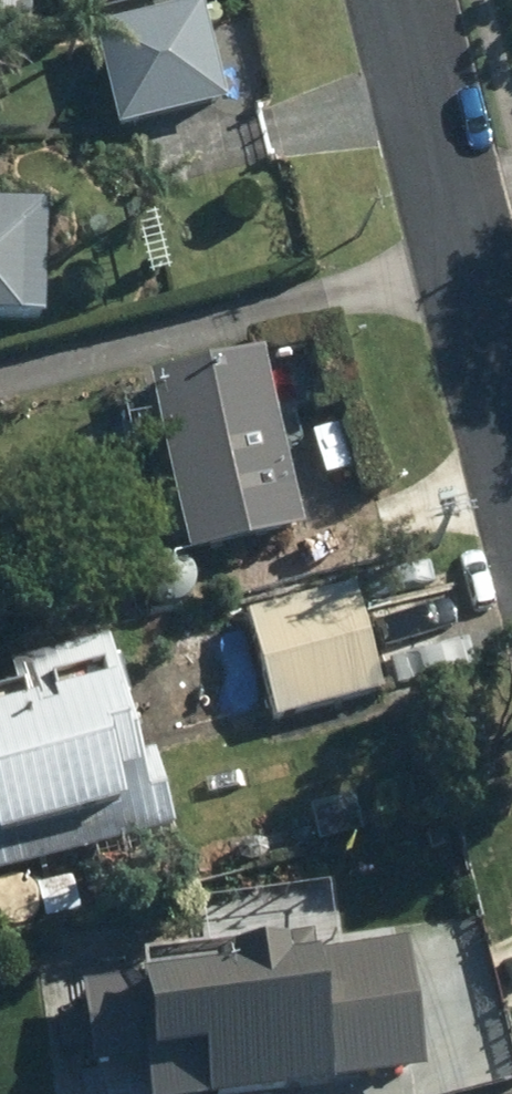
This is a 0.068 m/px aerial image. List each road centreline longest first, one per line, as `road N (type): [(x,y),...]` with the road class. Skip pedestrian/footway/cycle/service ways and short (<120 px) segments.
road 1 (residential): [(511,455),(400,0)]

